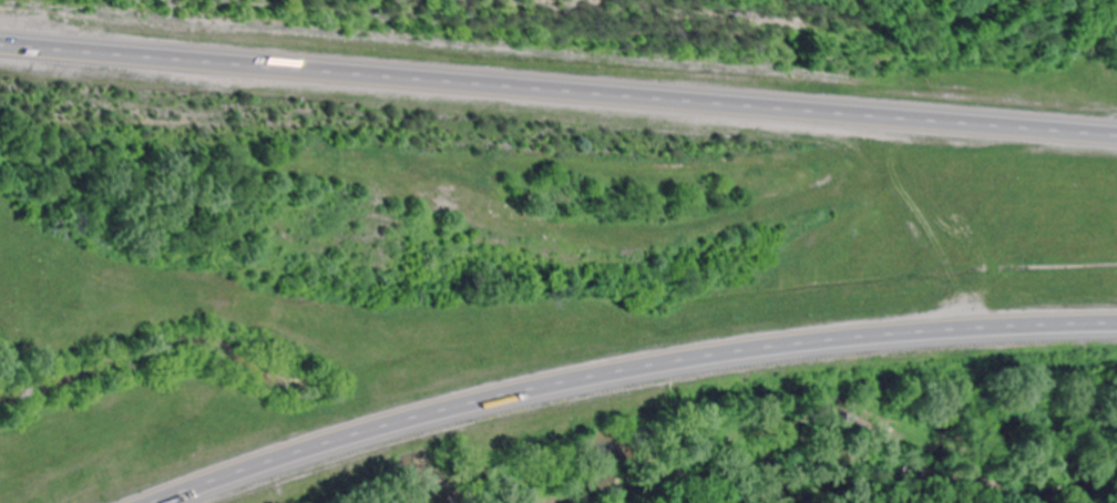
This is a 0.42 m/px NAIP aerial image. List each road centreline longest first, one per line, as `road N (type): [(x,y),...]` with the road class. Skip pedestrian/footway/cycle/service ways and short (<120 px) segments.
road 1 (motorway): [(1116,134),(0,40)]
road 2 (motorway): [(180,502),(378,437),(613,380),(843,346),(1116,330)]

